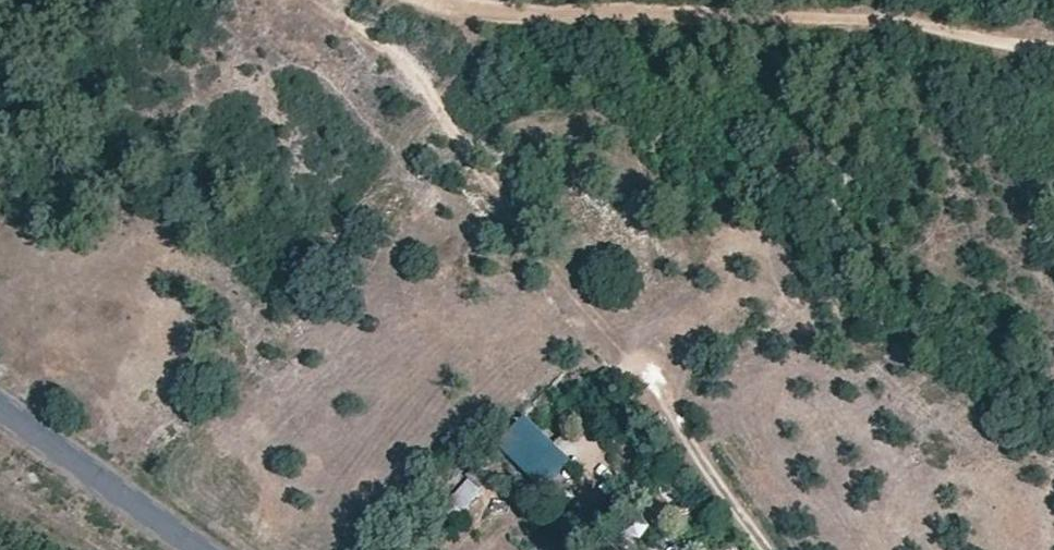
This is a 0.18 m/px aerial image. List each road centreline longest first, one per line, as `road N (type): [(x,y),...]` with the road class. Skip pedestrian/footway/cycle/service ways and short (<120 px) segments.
road 1 (track): [(763,549),(664,401),(474,161),(416,64),(340,0)]
road 2 (track): [(444,0),(533,22),(924,29),(1053,49)]
road 3 (tertiary): [(0,411),(197,549)]

